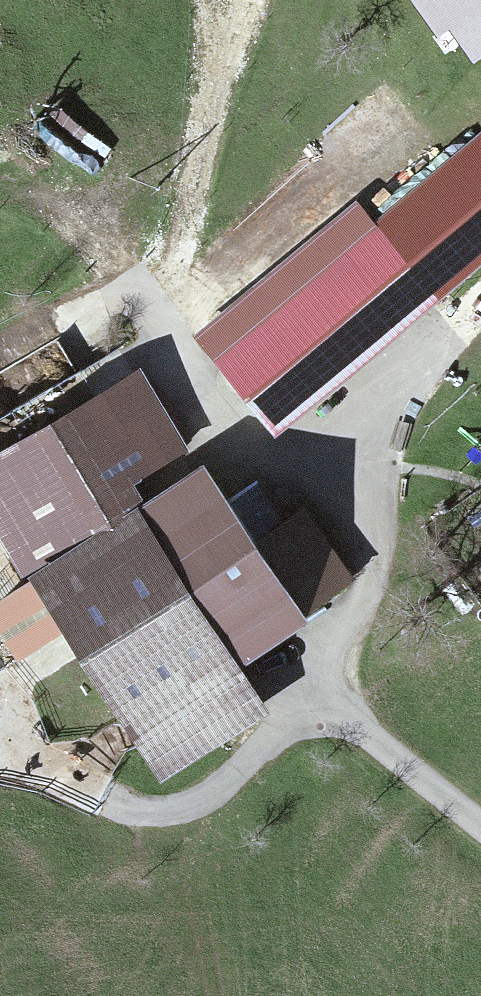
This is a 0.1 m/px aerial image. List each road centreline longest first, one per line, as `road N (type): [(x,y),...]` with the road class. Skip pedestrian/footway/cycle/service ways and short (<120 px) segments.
road 1 (track): [(146,314),(229,425),(314,479),(359,536),(365,582),(324,698)]
road 2 (track): [(0,761),(152,813),(181,810),(207,799),(324,698)]
road 3 (track): [(146,314),(191,205),(208,96),(210,0)]
road 4 (track): [(324,698),(480,829)]
road 5 (track): [(0,210),(38,222),(146,314)]

